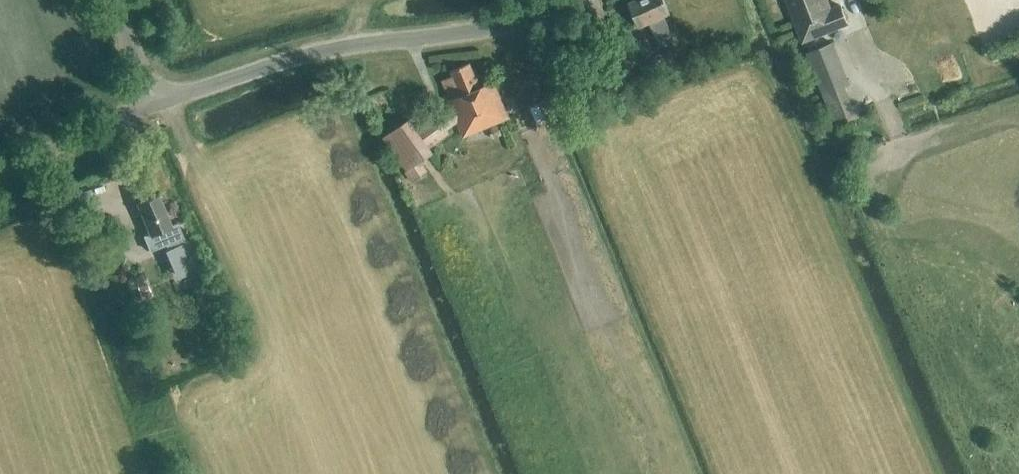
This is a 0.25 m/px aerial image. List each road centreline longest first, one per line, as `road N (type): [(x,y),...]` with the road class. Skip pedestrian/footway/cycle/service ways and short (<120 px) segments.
road 1 (tertiary): [(575,0),(499,28),(334,50),(152,113)]
road 2 (unclassified): [(0,180),(152,113)]
road 3 (tertiary): [(152,113),(109,0)]

